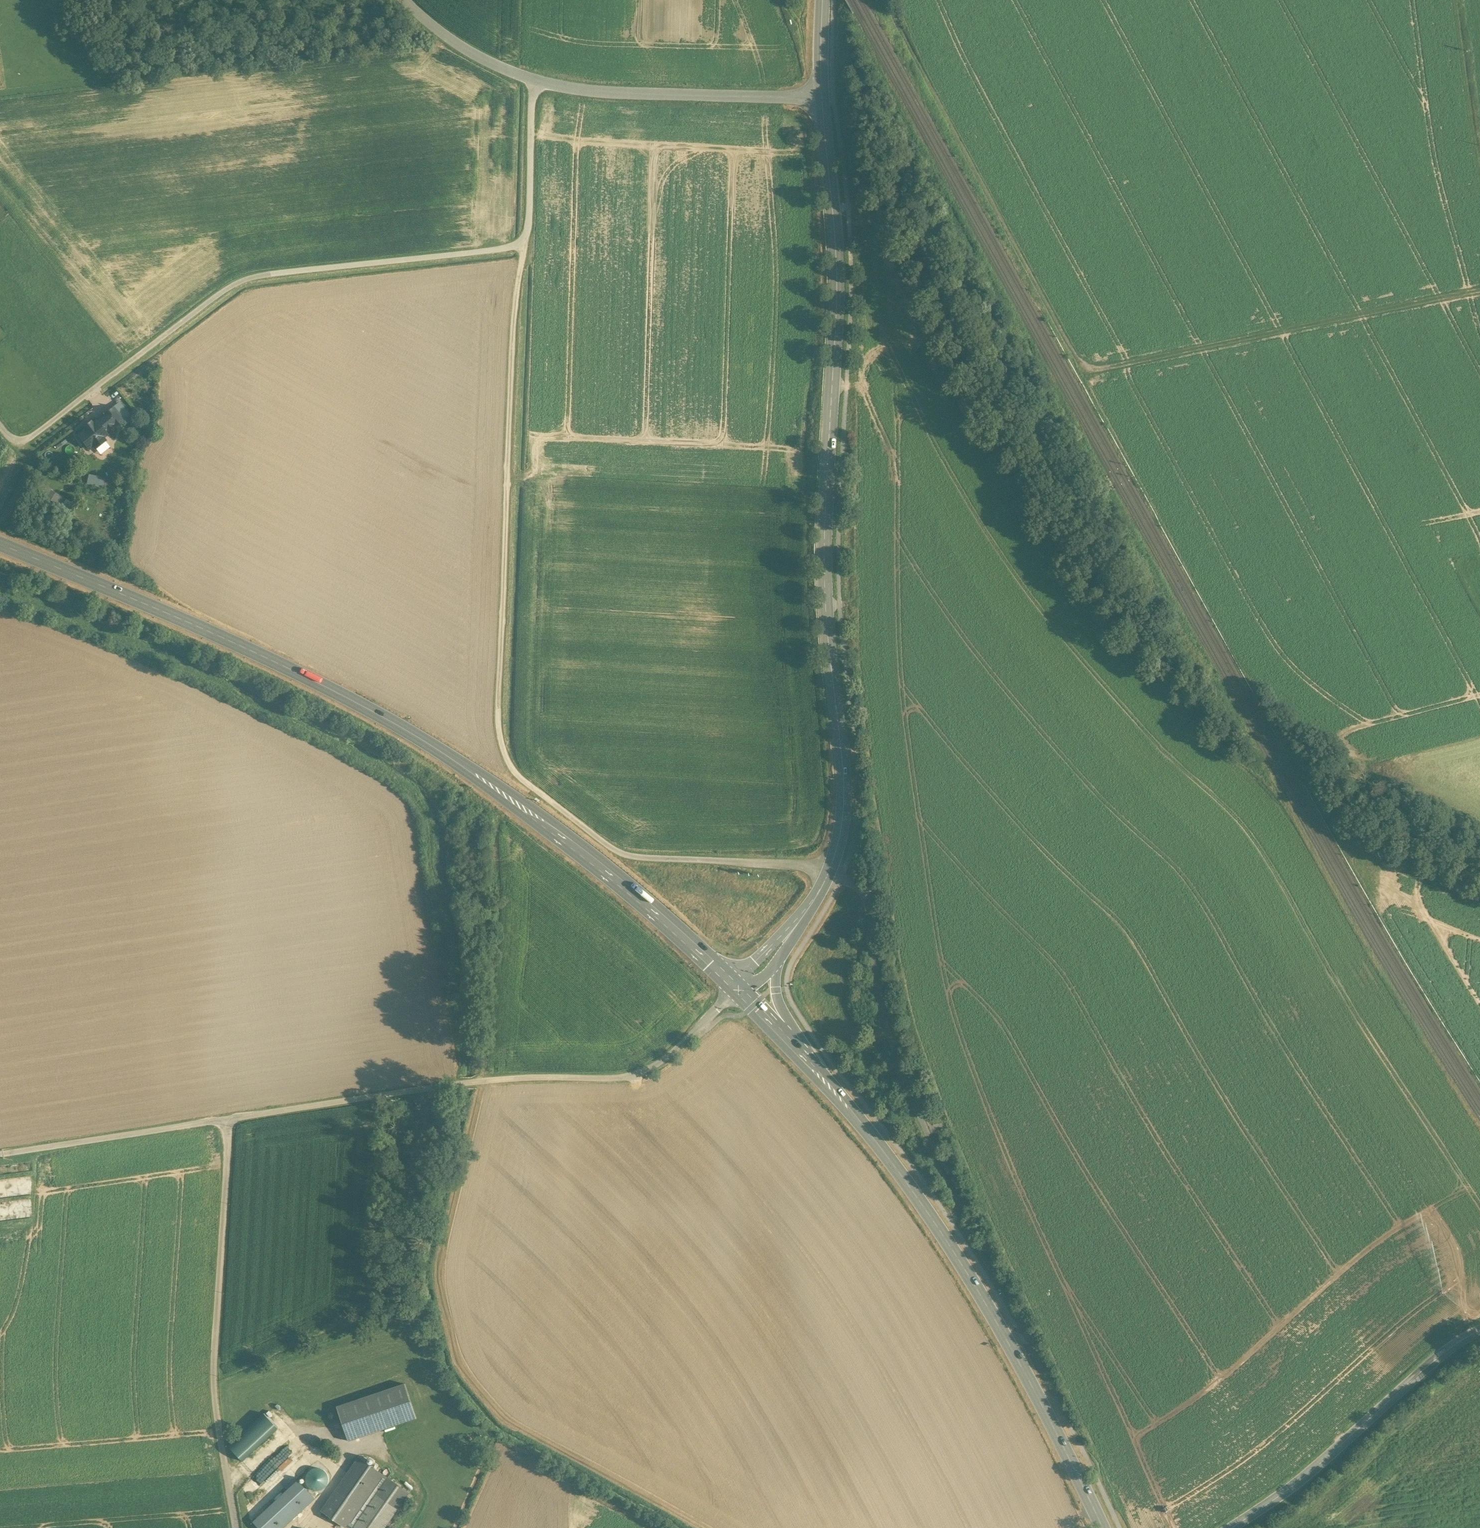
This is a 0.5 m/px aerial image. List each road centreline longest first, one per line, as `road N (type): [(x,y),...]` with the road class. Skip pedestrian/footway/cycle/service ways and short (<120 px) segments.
road 1 (unclassified): [(528,241),(507,759),(517,776),(628,856),(829,873)]
road 2 (primary): [(0,543),(309,679),(440,752),(618,881),(739,990)]
road 3 (track): [(1479,294),(1086,368),(888,0)]
road 4 (secondary): [(822,99),(837,272),(825,584),(845,788),(829,873)]
road 5 (unclassified): [(739,990),(660,1063),(622,1078),(482,1079),(0,1156)]
road 6 (unclassified): [(0,425),(20,449),(211,302),(252,280),(511,251),(528,241)]
road 7 (primary): [(798,1054),(908,1182),(958,1255),(1105,1527)]
road 8 (track): [(230,1118),(220,1378),(239,1527)]
road 9 (tertiary): [(1230,1527),(1479,1330)]
road 10 (unclassified): [(534,76),(594,91),(822,99)]
road 11 (unclassified): [(528,241),(534,76)]
road 12 (unclassified): [(408,0),(479,57),(534,76)]

